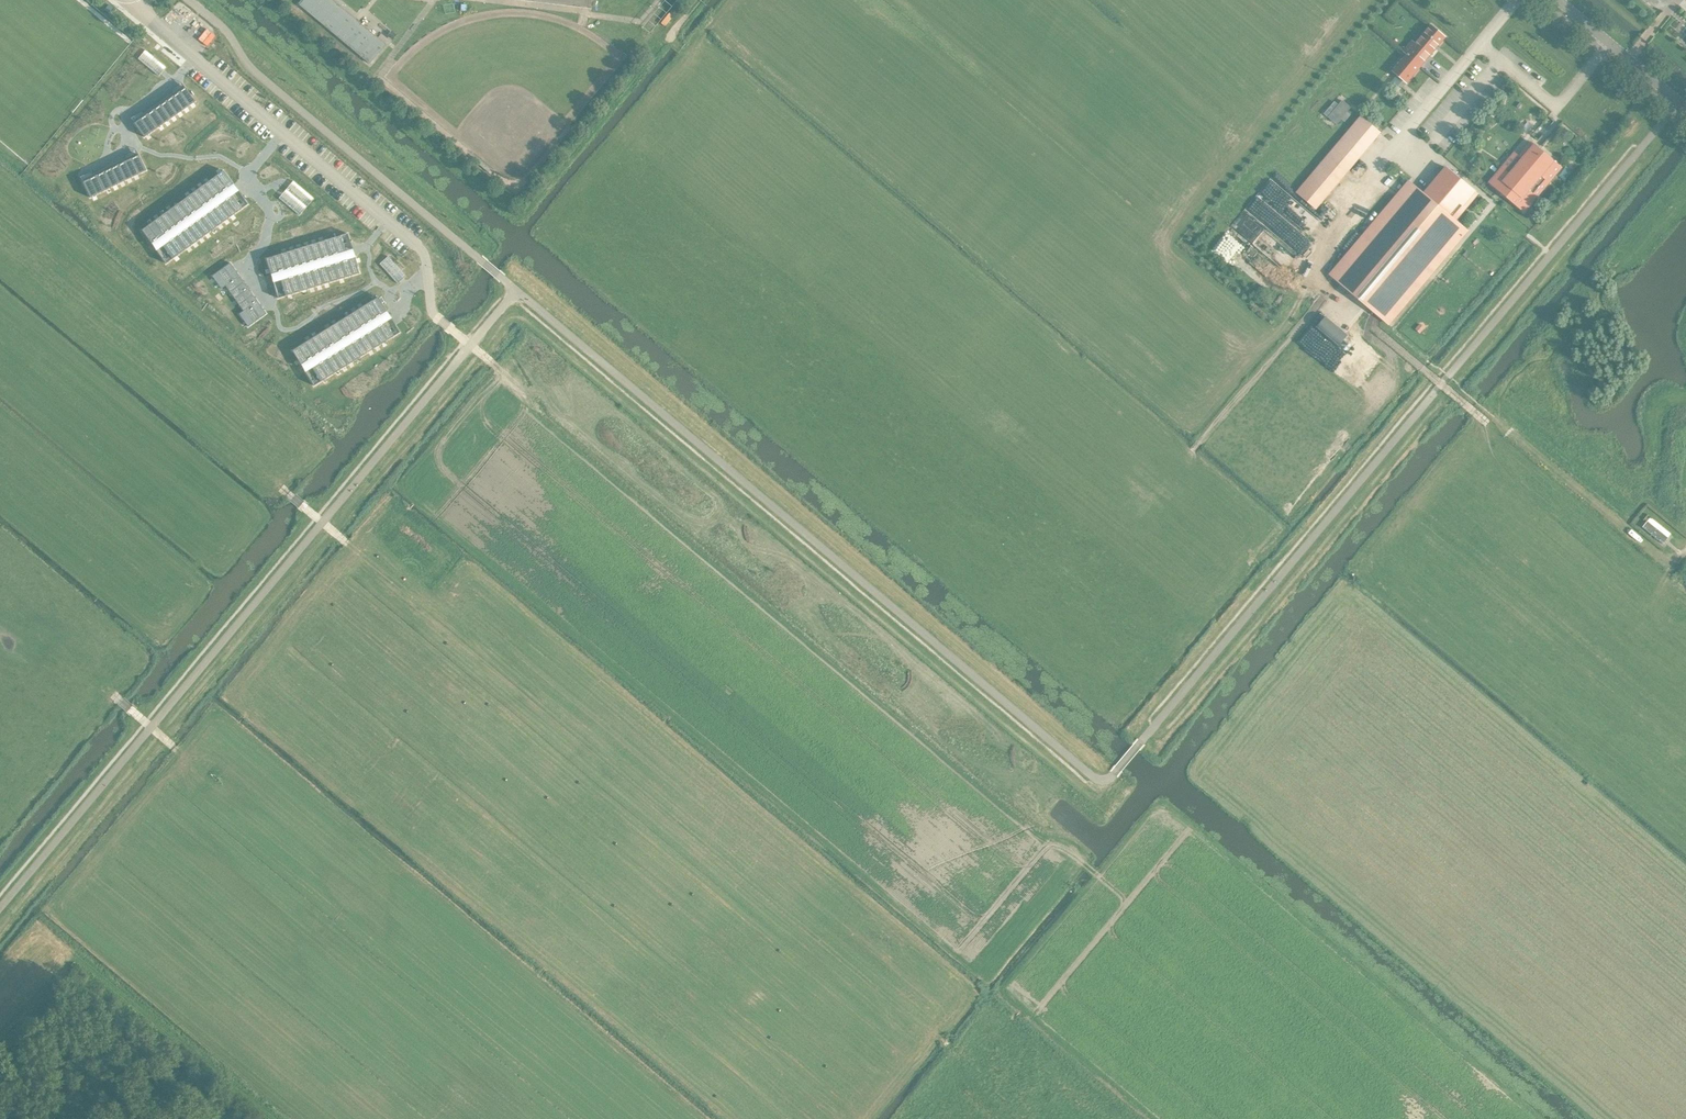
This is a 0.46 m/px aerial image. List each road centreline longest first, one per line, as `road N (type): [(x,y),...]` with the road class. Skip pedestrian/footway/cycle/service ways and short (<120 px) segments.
road 1 (residential): [(138,0),(159,27),(412,242),(428,280)]
road 2 (track): [(1385,335),(1664,562)]
road 3 (tertiary): [(1685,110),(1557,0)]
road 4 (track): [(428,280),(432,313),(502,369)]

